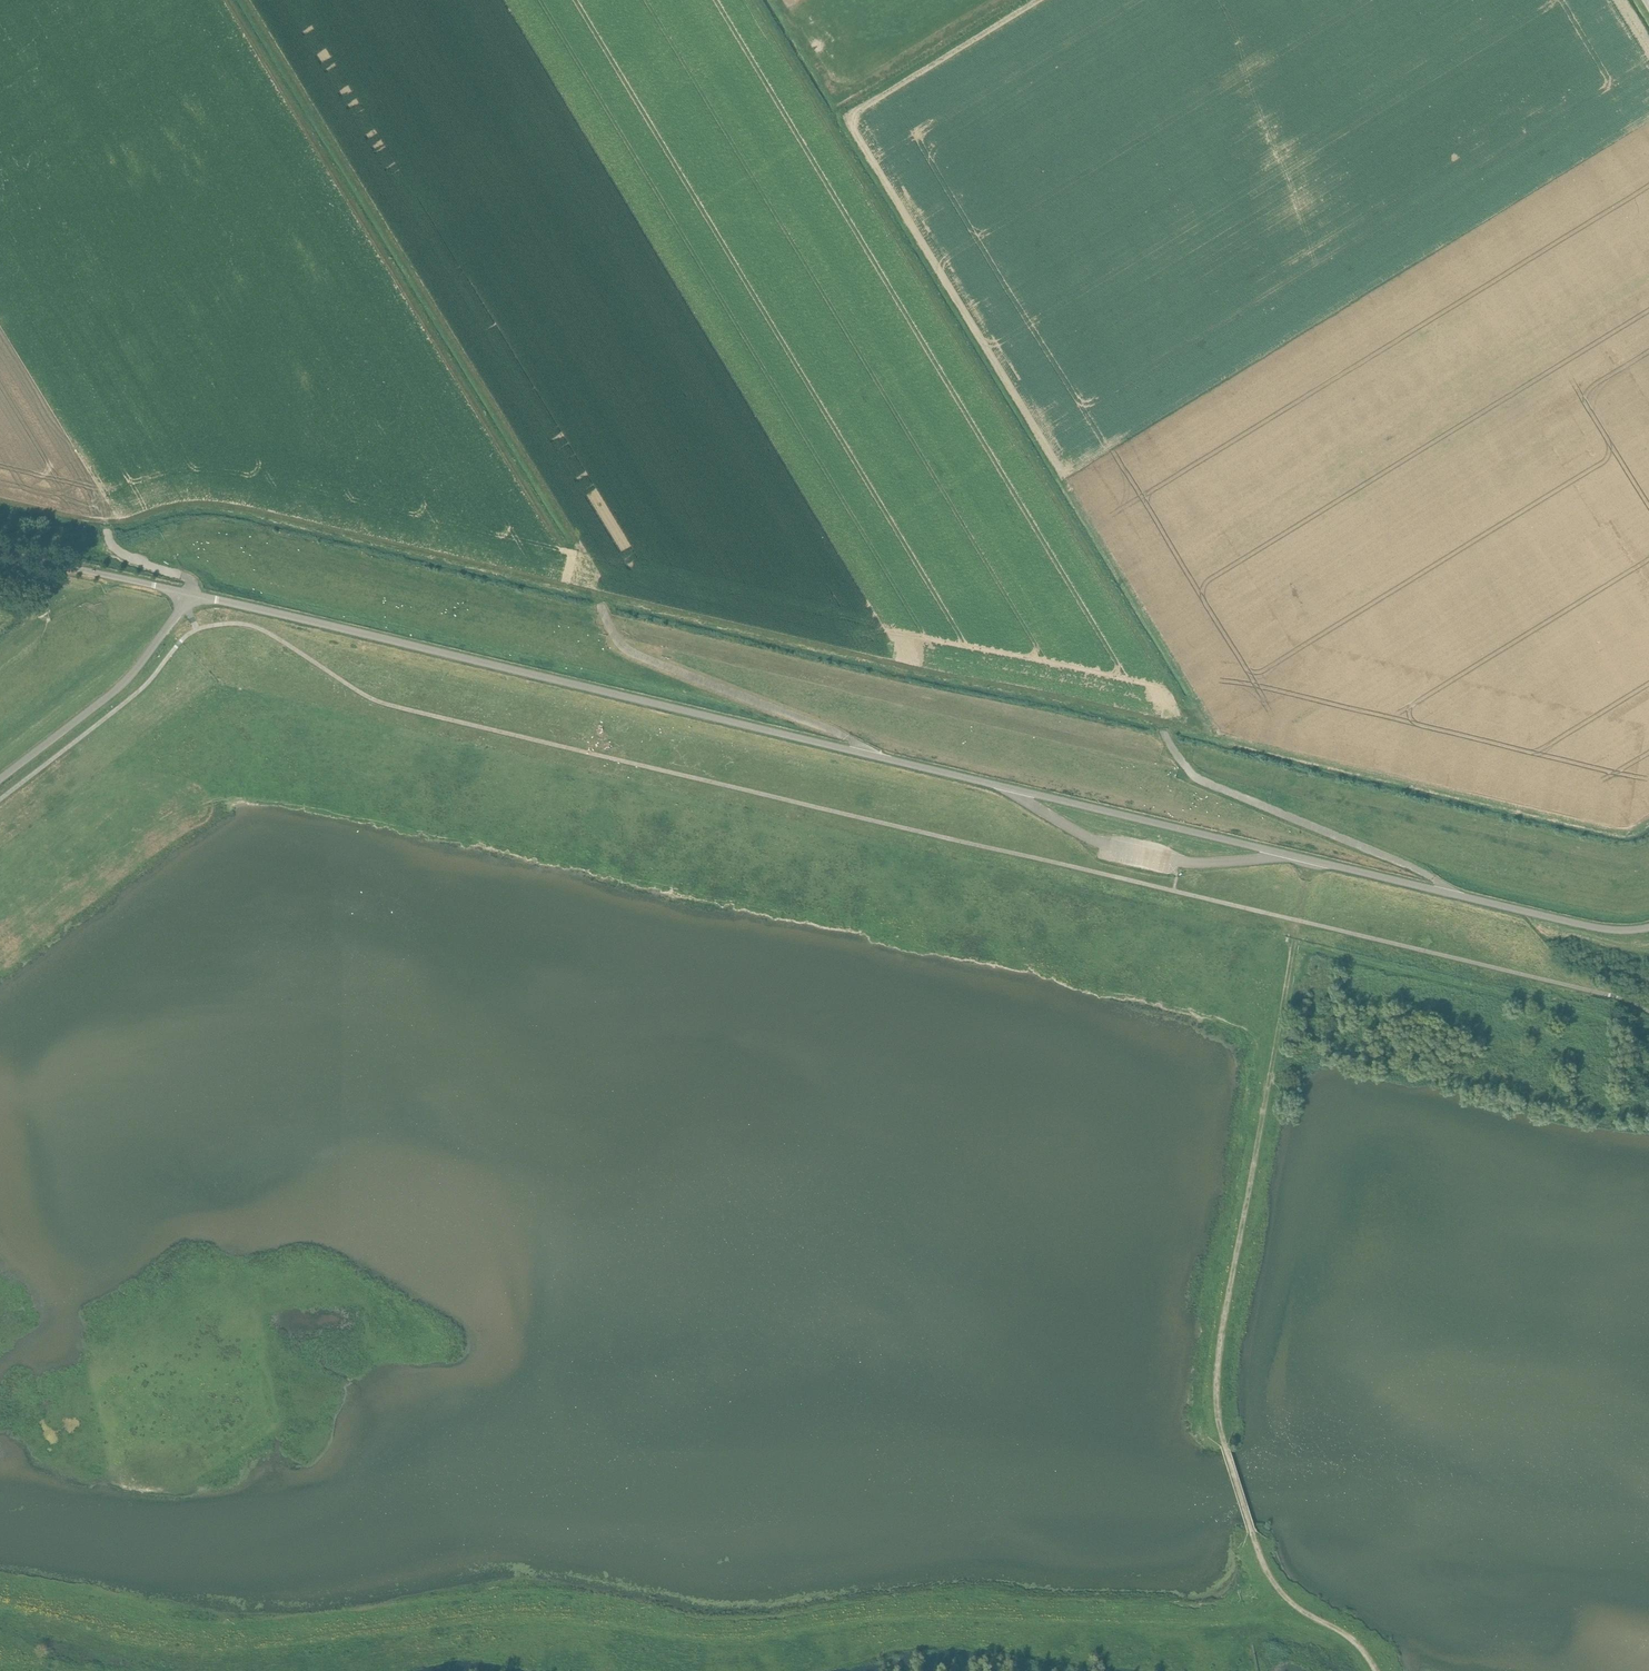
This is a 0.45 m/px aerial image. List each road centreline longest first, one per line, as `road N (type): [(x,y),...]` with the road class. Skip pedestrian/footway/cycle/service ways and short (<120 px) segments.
road 1 (unclassified): [(1309,861),(193,596)]
road 2 (track): [(1225,1447),(1215,1408),(1223,1310),(1298,924)]
road 3 (unclassified): [(1309,861),(1615,932),(1648,930)]
road 4 (track): [(854,751),(823,727),(629,652),(601,608)]
road 5 (unclassified): [(0,779),(119,690),(193,596)]
road 6 (unclassified): [(193,596),(0,553)]
road 7 (track): [(1372,1670),(1351,1642),(1285,1595),(1251,1529)]

